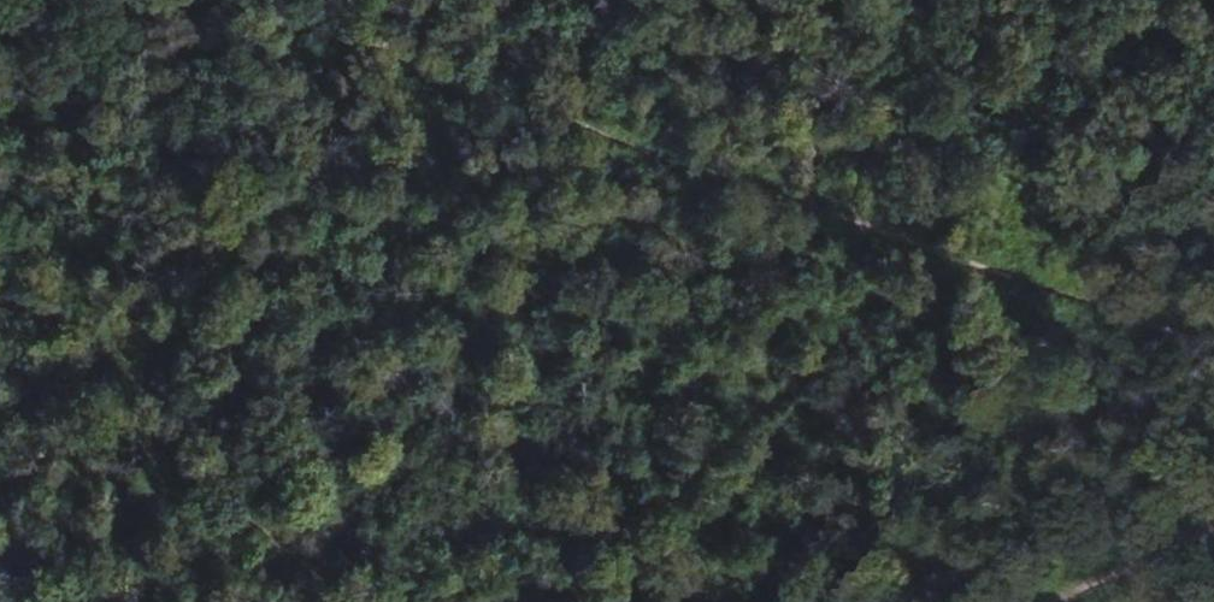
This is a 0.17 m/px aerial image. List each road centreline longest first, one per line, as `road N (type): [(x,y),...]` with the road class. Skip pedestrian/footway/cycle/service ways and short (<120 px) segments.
road 1 (track): [(1213,351),(206,0)]
road 2 (track): [(551,124),(550,174),(572,249),(662,392),(749,478),(915,601)]

